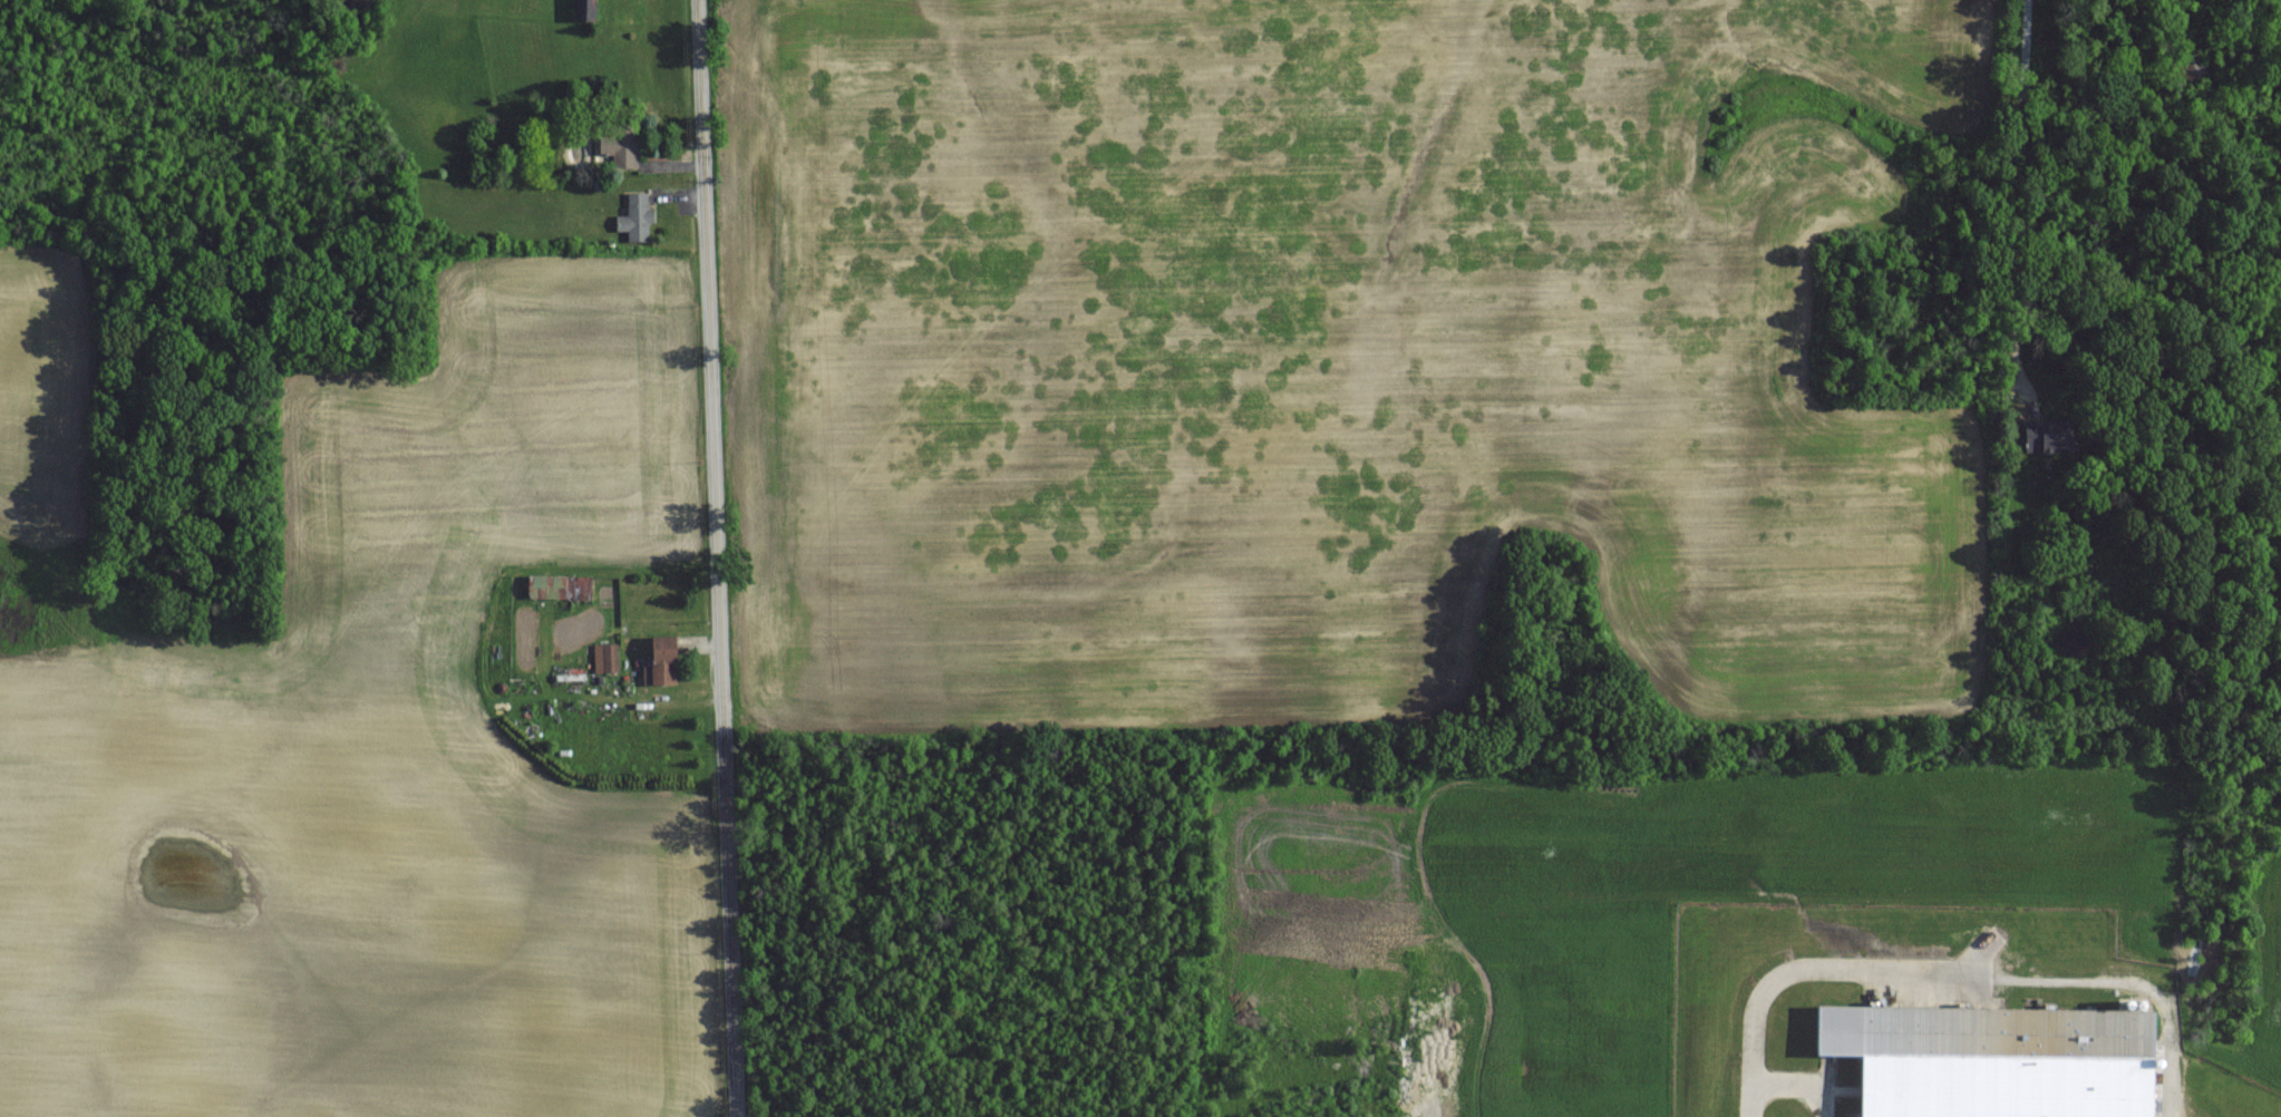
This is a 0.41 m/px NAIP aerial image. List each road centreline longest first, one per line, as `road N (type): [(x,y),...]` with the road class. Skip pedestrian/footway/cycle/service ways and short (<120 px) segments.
road 1 (residential): [(741,1116),(700,0)]

